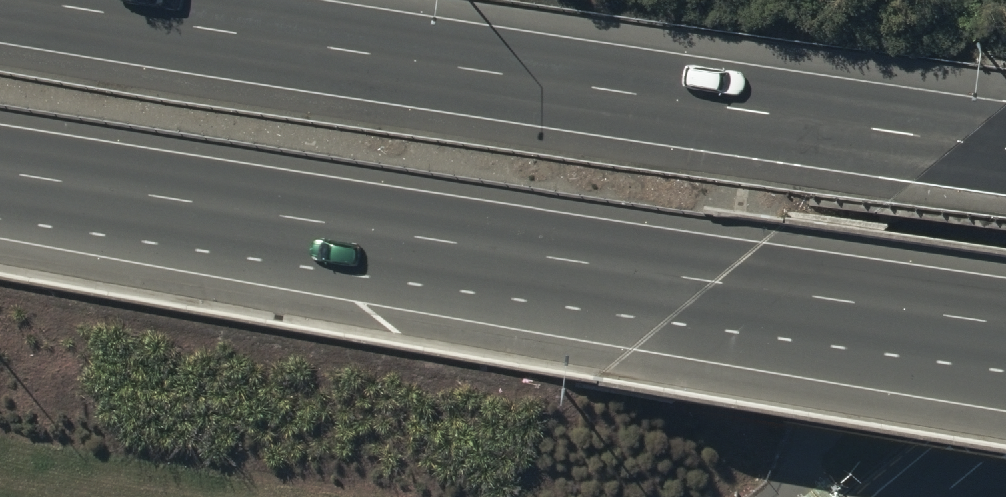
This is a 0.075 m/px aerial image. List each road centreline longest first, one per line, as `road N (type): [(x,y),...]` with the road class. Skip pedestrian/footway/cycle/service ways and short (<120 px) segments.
road 1 (motorway): [(1005,320),(0,169)]
road 2 (motorway): [(35,0),(1005,146)]

